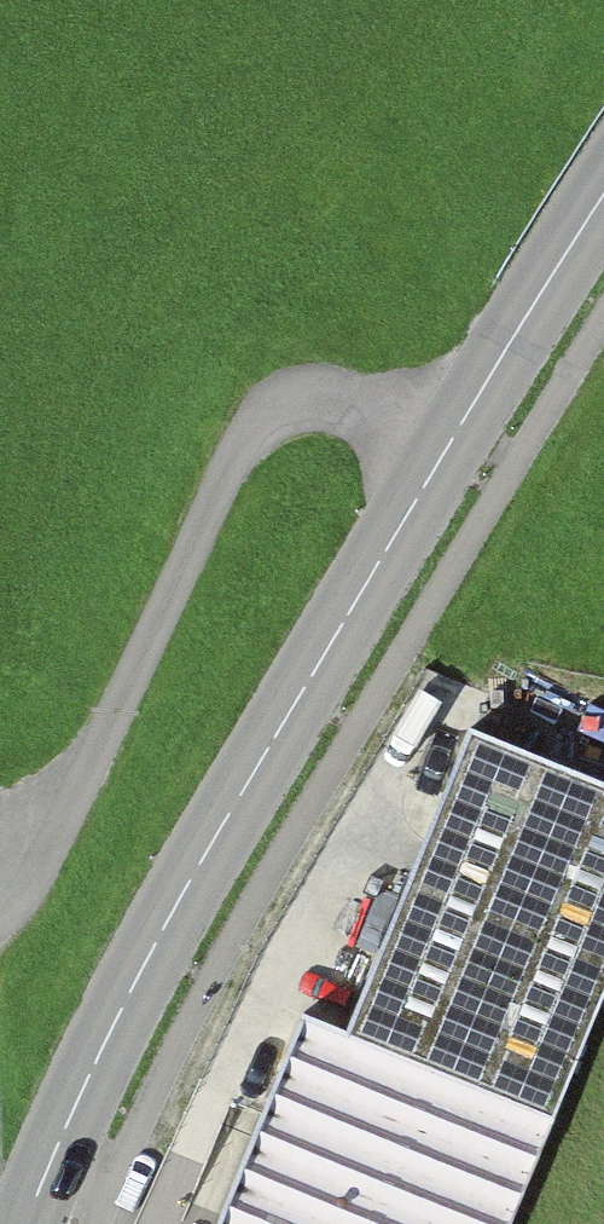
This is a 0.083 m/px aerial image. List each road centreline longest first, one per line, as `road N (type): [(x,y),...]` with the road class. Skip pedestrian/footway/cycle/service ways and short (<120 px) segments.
road 1 (secondary): [(603,201),(333,643),(139,984),(29,1223)]
road 2 (track): [(448,449),(338,403),(281,418),(241,457),(25,886),(0,907)]

